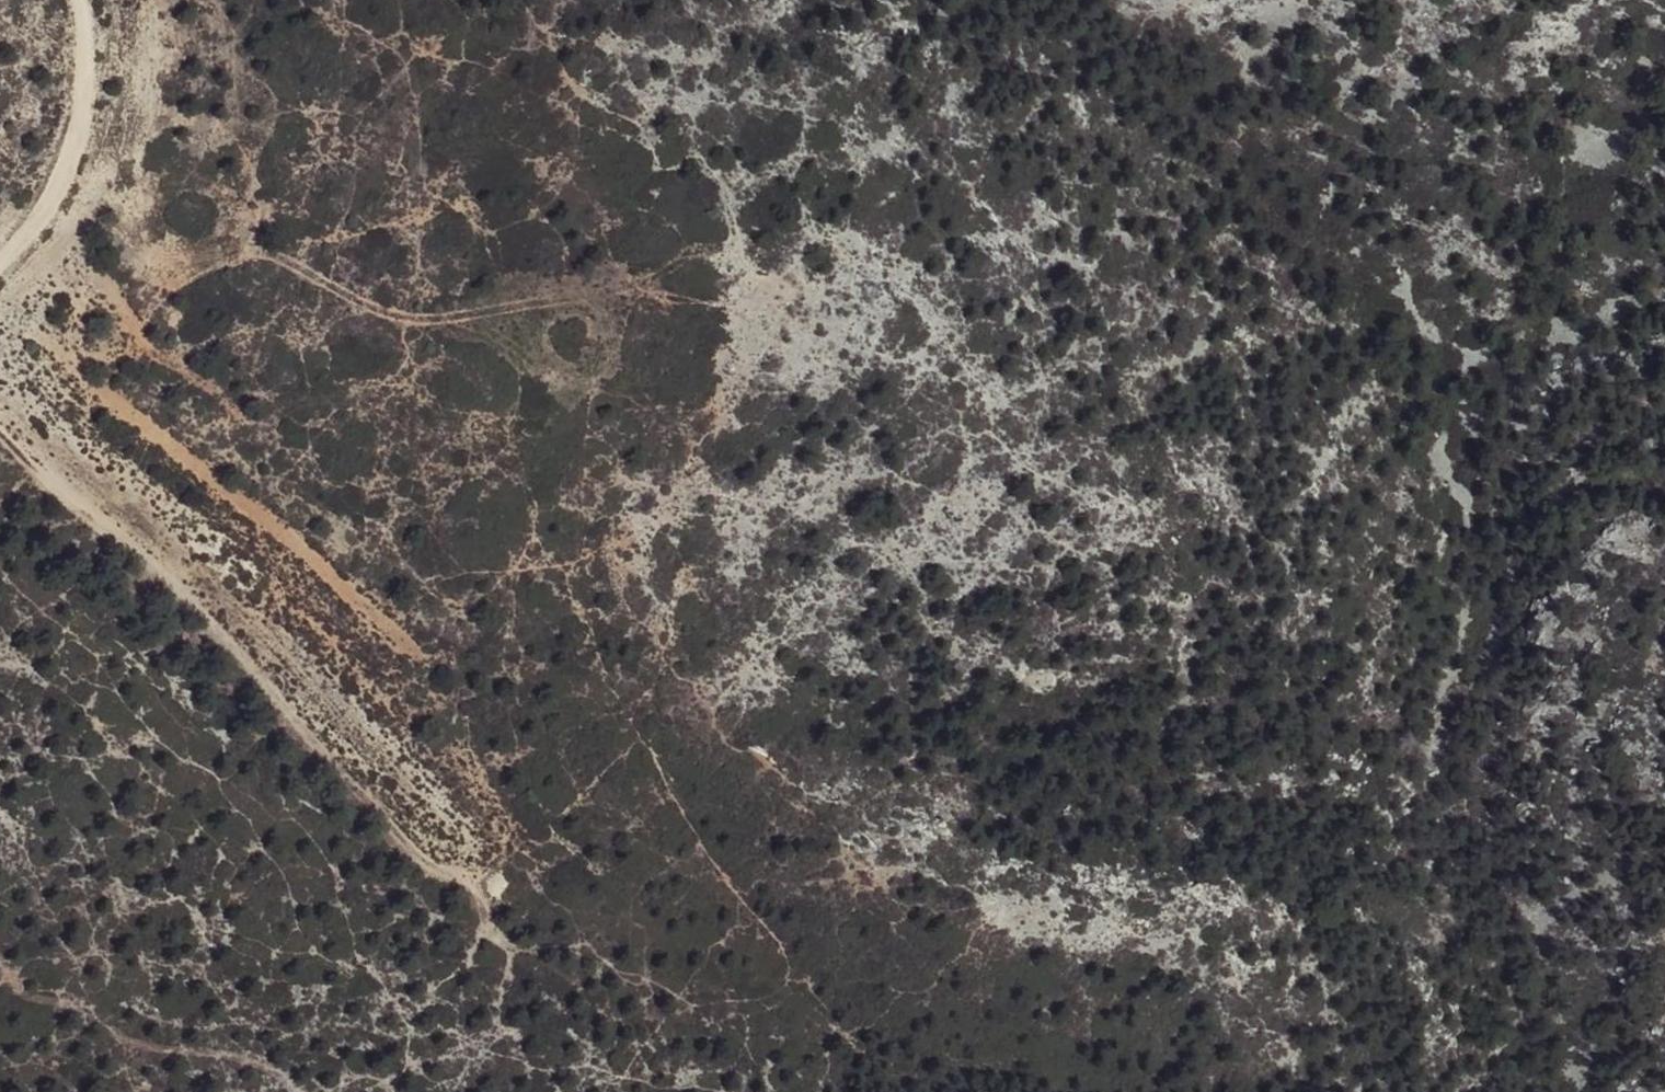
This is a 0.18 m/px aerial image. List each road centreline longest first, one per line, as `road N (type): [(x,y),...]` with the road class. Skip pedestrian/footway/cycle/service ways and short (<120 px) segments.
road 1 (track): [(0,258),(48,210),(92,106),(80,0)]

